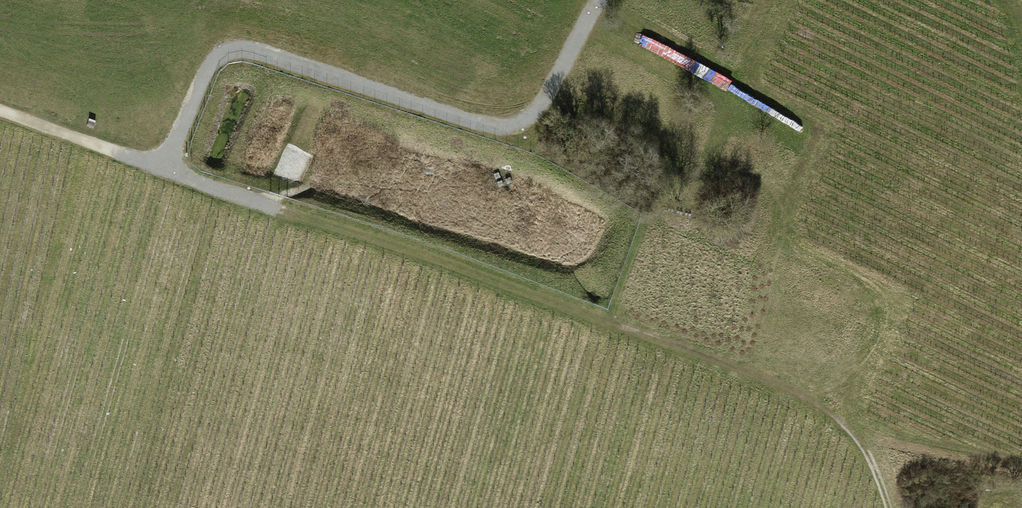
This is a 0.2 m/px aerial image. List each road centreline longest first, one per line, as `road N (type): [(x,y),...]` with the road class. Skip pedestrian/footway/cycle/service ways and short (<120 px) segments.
road 1 (track): [(172,163),(188,178),(801,394),(840,419),(872,462),(887,507)]
road 2 (track): [(603,0),(549,108),(523,129),(494,132),(252,52),(225,53),(210,68),(172,163),(147,163),(0,115)]

